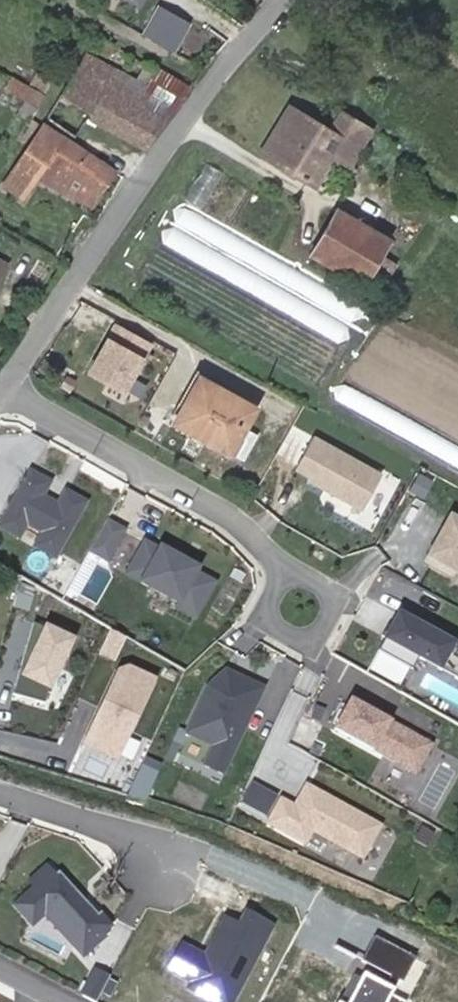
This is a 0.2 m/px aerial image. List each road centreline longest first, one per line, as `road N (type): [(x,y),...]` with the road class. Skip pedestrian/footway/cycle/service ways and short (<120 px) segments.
road 1 (residential): [(2,389),(193,109),(286,0)]
road 2 (residential): [(2,389),(268,547),(302,604)]

